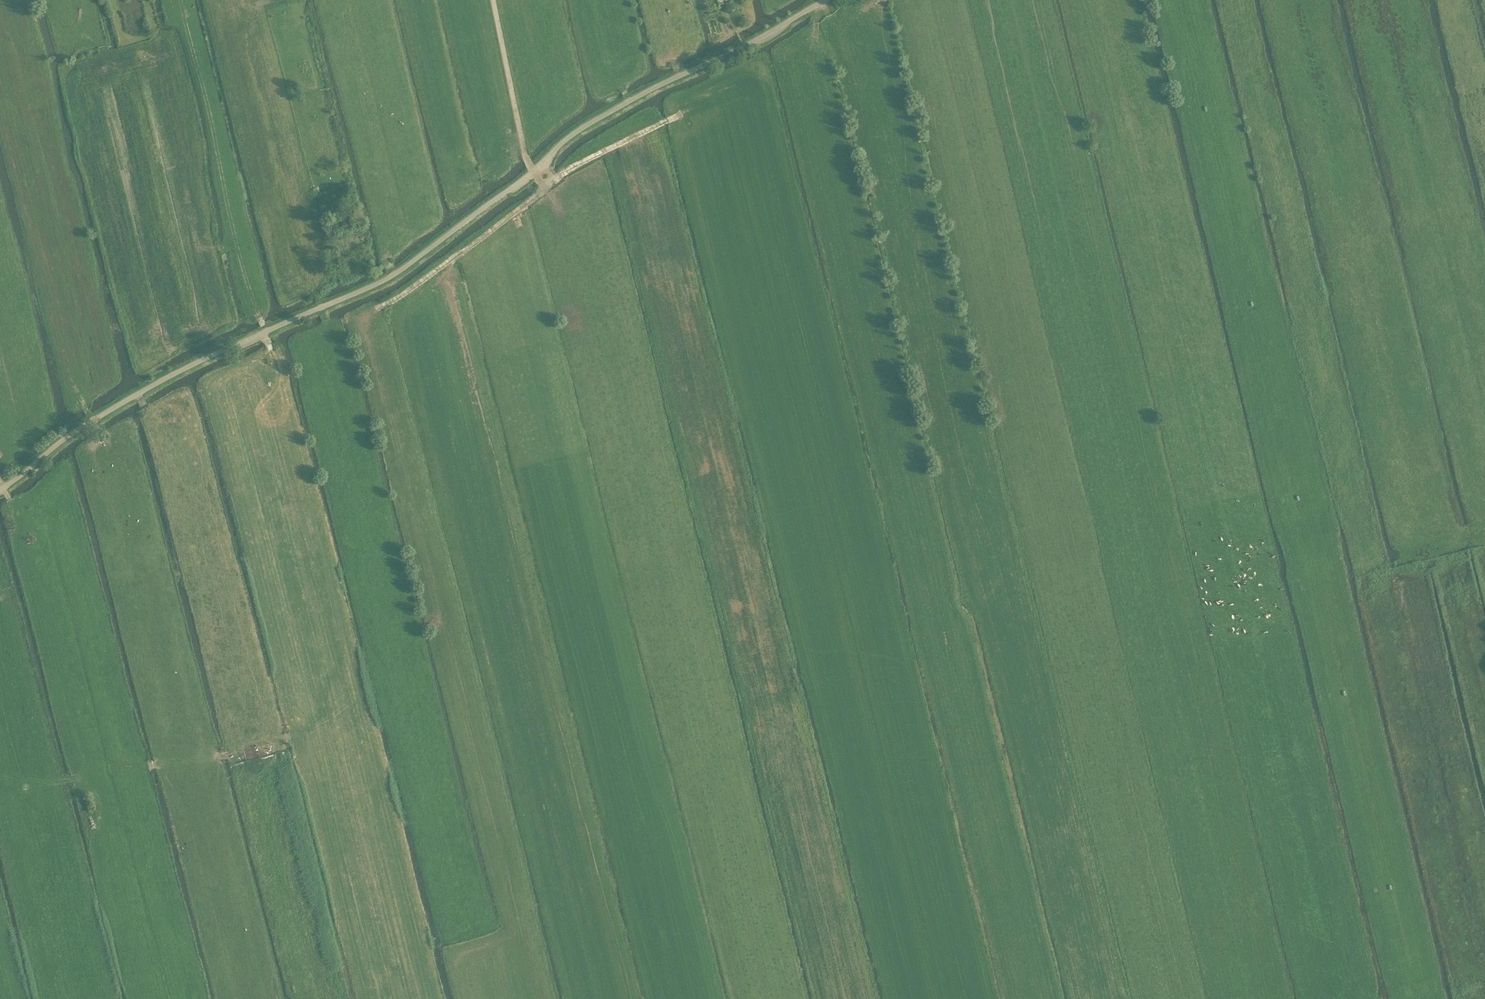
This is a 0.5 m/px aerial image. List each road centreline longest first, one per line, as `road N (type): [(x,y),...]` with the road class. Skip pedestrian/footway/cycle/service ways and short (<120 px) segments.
road 1 (track): [(265,332),(228,219),(183,0)]
road 2 (unclassified): [(532,173),(586,125),(824,0)]

